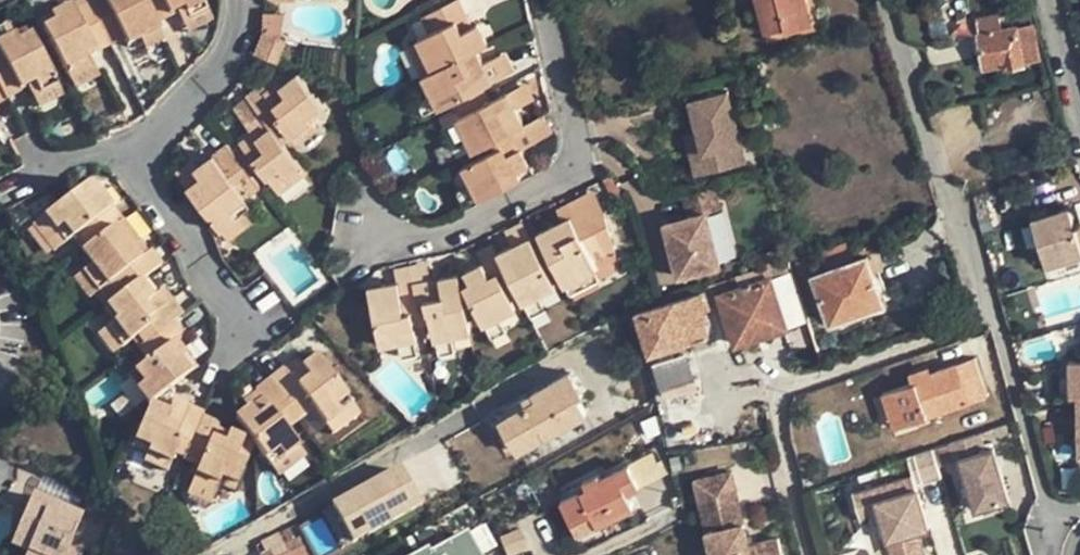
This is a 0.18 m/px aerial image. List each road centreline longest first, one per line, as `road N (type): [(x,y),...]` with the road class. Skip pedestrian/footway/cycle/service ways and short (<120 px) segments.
road 1 (residential): [(208,554),(557,364),(579,358),(593,367),(612,408)]
road 2 (residential): [(549,0),(578,132),(568,172),(542,197),(447,233),(358,236)]
road 3 (residential): [(998,317),(773,396),(814,554)]
road 4 (residential): [(889,0),(949,193),(998,317)]
road 5 (residential): [(998,317),(1051,509)]

